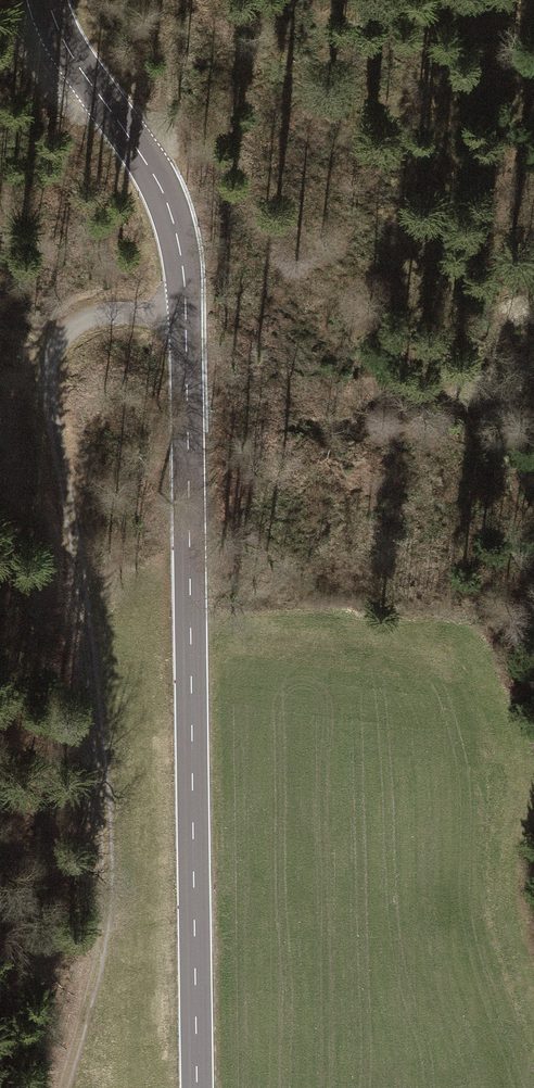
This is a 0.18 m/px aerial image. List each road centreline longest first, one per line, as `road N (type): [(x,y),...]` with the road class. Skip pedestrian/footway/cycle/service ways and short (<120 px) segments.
road 1 (tertiary): [(198,1087),(186,319),(177,240),(156,180),(52,21),(48,0)]
road 2 (track): [(186,319),(126,312),(93,318),(54,347),(45,392),(106,753),(106,949),(70,1087)]

